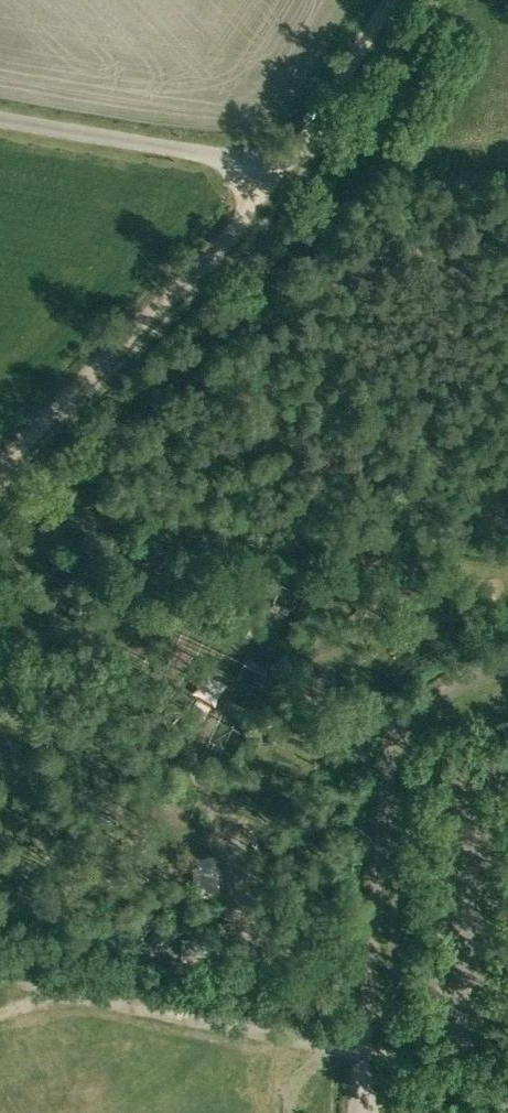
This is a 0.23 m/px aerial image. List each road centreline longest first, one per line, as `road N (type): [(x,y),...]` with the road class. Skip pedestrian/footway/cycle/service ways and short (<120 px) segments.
road 1 (track): [(0,463),(245,211),(386,0)]
road 2 (track): [(507,580),(480,570),(56,527),(0,573)]
road 3 (track): [(367,1049),(52,989)]
road 4 (unclassified): [(272,173),(217,155),(0,118)]

